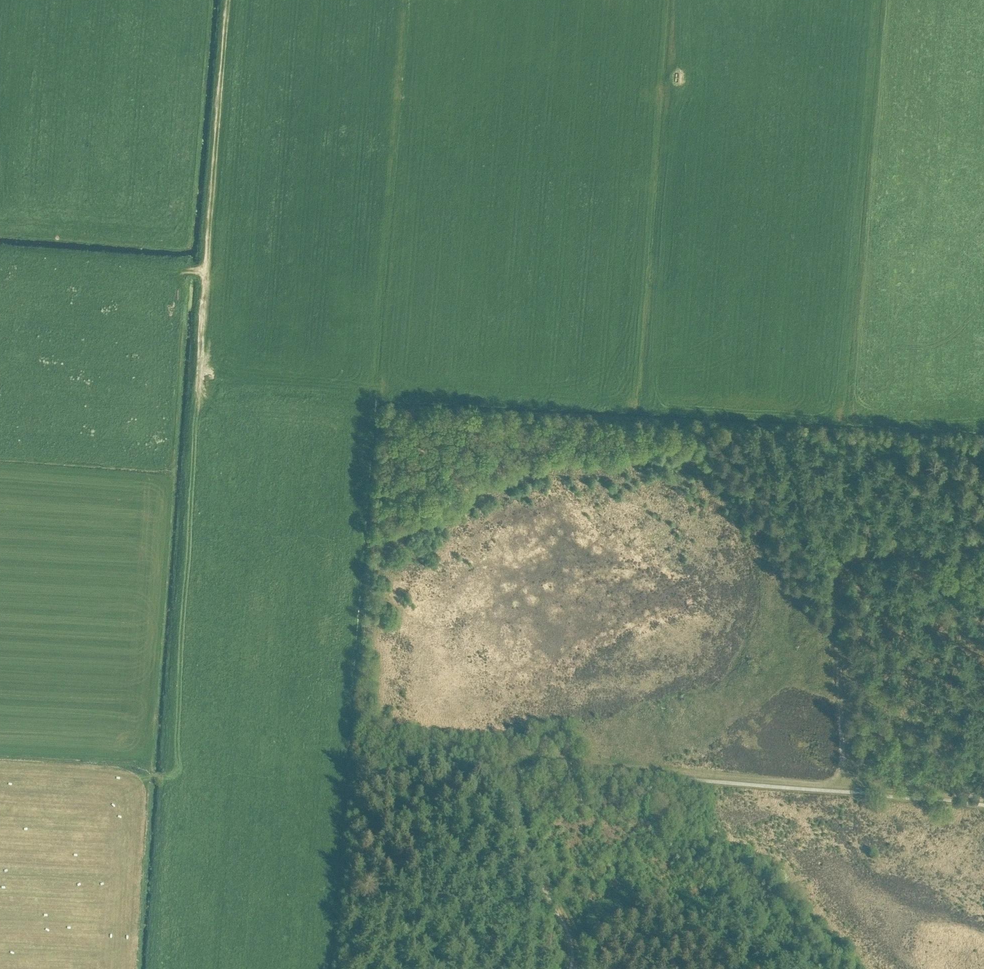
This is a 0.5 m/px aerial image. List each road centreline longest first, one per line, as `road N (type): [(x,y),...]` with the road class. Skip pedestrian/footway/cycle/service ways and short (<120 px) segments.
road 1 (track): [(983,799),(529,765),(517,790),(520,822),(573,933),(576,968)]
road 2 (track): [(205,271),(169,776),(147,778),(142,827)]
road 3 (track): [(843,793),(844,575),(865,552),(881,548),(963,556),(983,550)]
road 4 (track): [(226,0),(205,271)]
road 5 (track): [(205,271),(152,277),(104,259),(0,251)]

